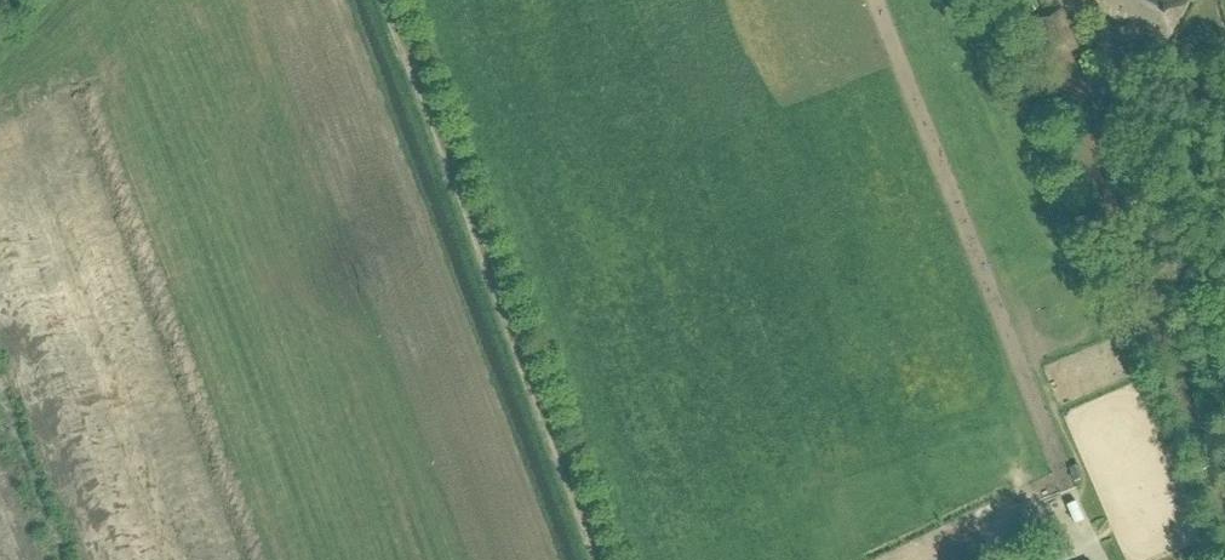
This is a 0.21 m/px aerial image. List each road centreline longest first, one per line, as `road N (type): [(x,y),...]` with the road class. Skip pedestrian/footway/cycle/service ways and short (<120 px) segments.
road 1 (track): [(605,559),(392,0)]

